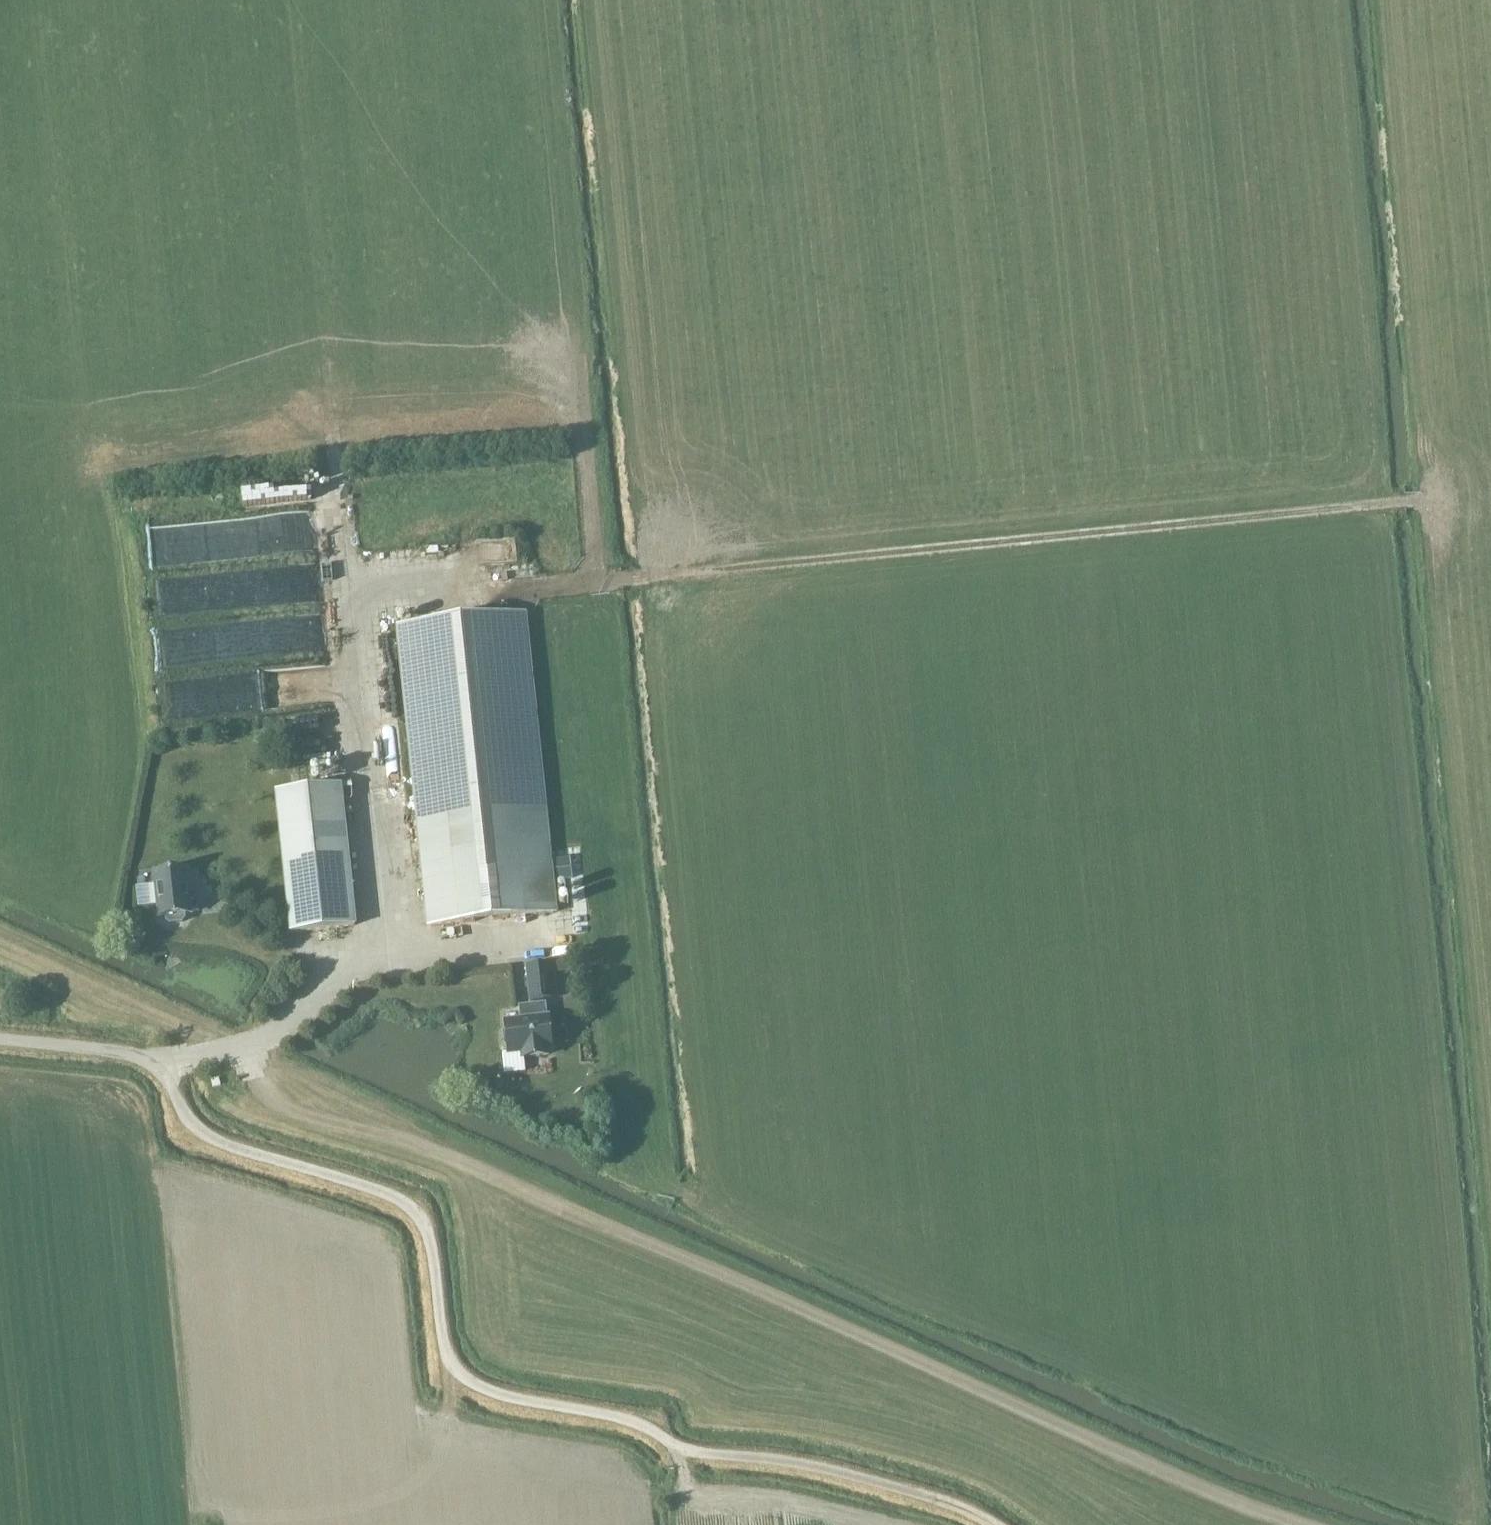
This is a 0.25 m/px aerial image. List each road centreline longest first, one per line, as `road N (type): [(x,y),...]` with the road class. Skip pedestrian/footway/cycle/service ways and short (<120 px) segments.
road 1 (track): [(1423,498),(593,580),(575,356)]

